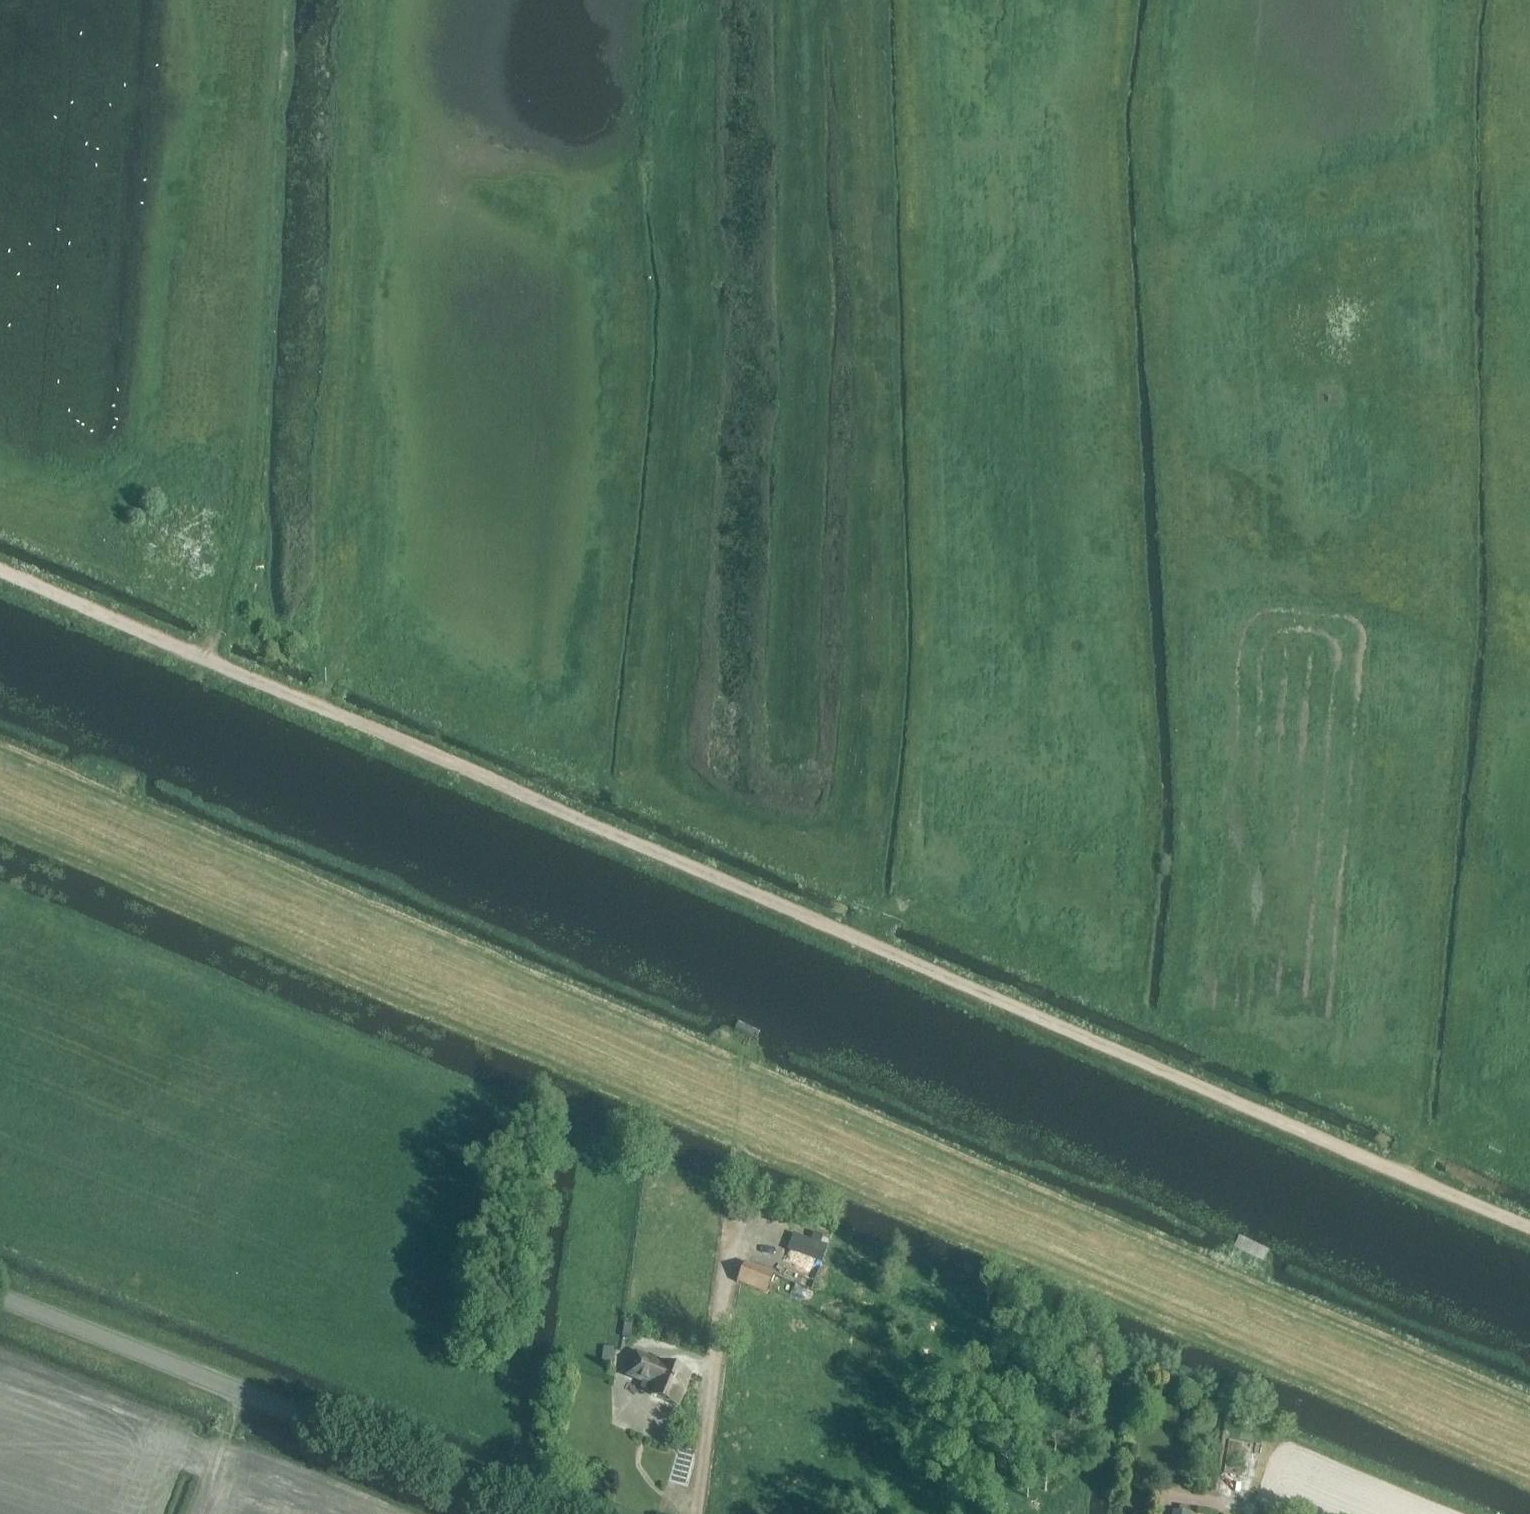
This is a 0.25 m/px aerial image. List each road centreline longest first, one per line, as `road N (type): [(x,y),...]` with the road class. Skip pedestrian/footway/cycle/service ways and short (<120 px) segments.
road 1 (track): [(0,574),(1529,1224)]
road 2 (unclassified): [(516,1513),(397,1458),(0,1300)]

